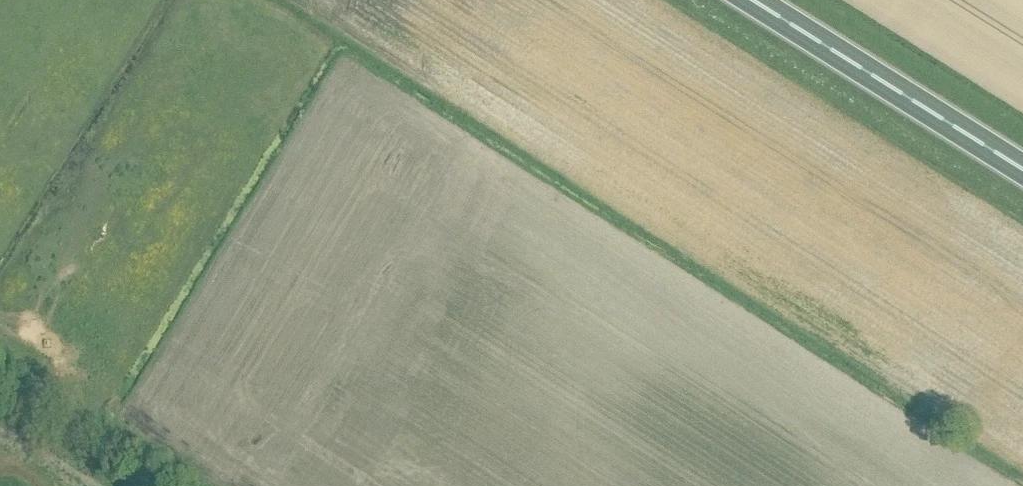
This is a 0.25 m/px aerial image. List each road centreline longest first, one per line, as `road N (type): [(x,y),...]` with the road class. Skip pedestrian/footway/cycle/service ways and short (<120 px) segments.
road 1 (trunk): [(1022,172),(749,0)]

